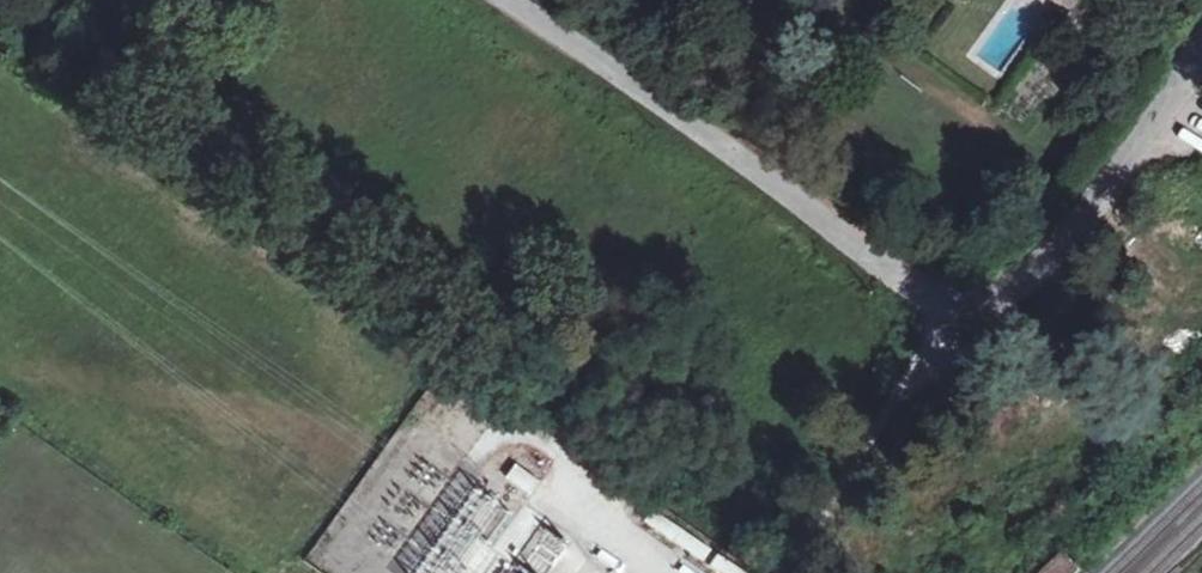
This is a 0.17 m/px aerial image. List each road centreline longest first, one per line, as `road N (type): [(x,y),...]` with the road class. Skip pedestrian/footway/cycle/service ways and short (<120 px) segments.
road 1 (unclassified): [(493,0),(899,299),(979,323),(1048,279),(1201,60)]
road 2 (track): [(931,309),(860,470),(785,572)]

